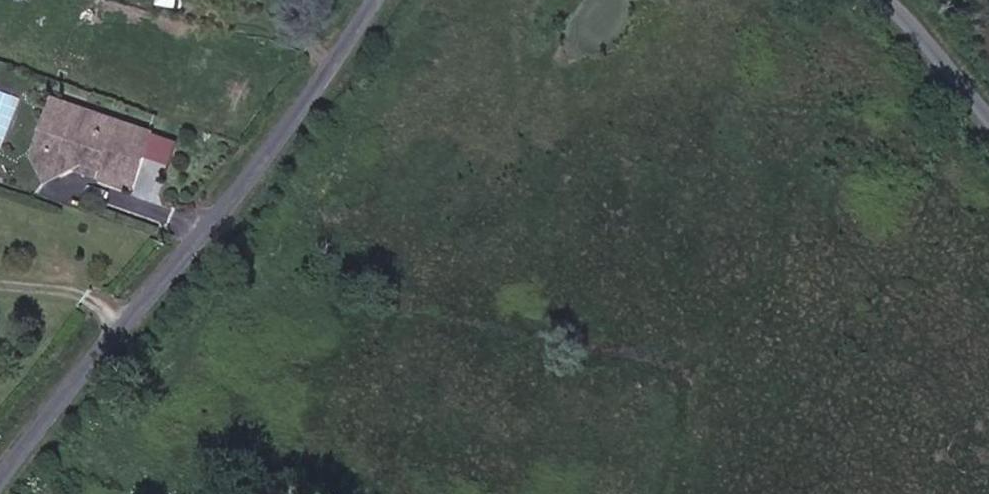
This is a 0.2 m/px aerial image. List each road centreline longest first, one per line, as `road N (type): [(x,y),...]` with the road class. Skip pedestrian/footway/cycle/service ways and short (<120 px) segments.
road 1 (unclassified): [(379,0),(345,55),(0,493)]
road 2 (unclassified): [(881,0),(988,121)]

